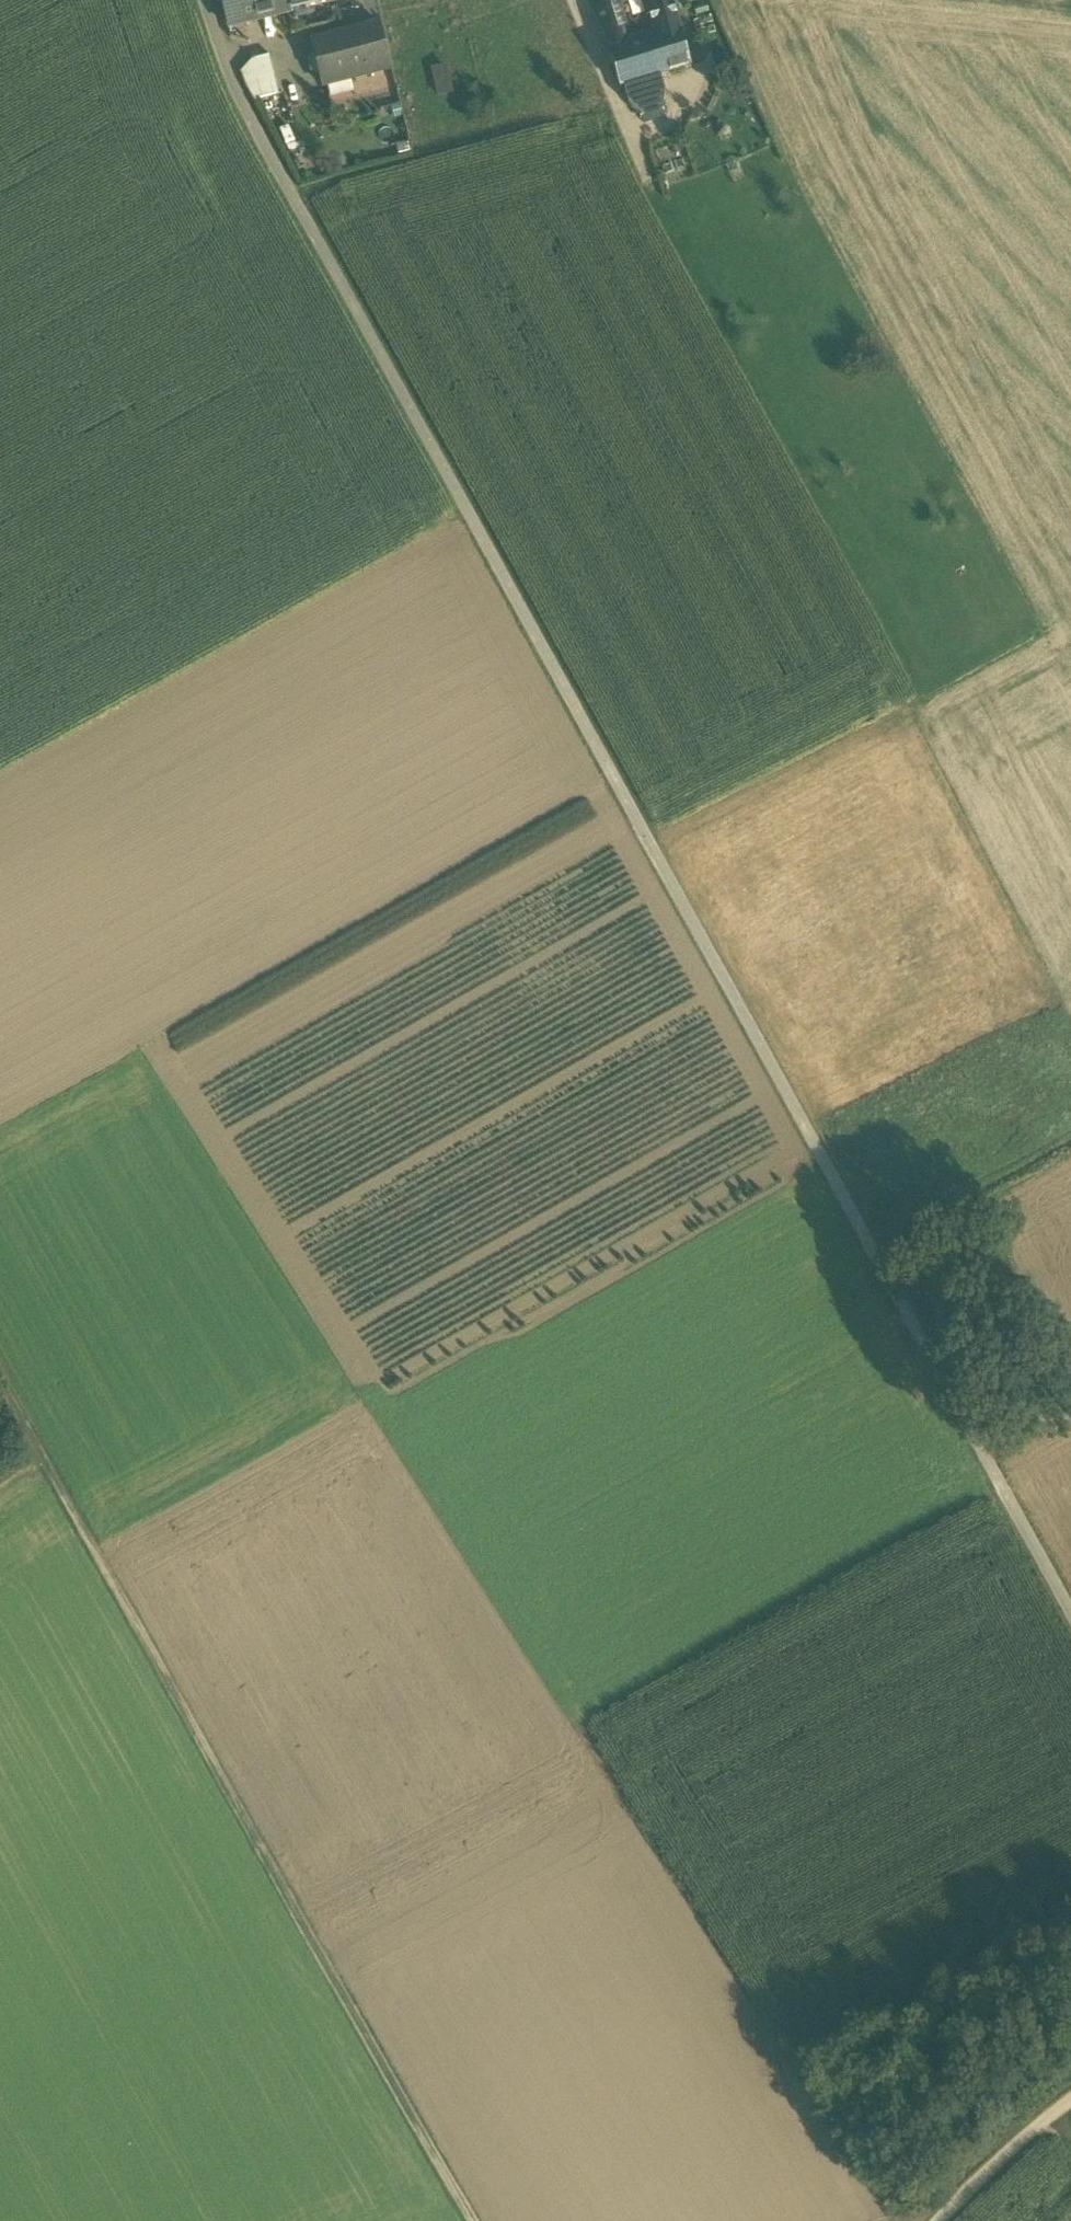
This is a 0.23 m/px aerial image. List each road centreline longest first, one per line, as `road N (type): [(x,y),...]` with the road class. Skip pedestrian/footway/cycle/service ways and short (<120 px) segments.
road 1 (track): [(1070,1617),(237,93)]
road 2 (track): [(0,1384),(469,2220)]
road 3 (track): [(1070,2094),(969,2179),(934,2220)]

